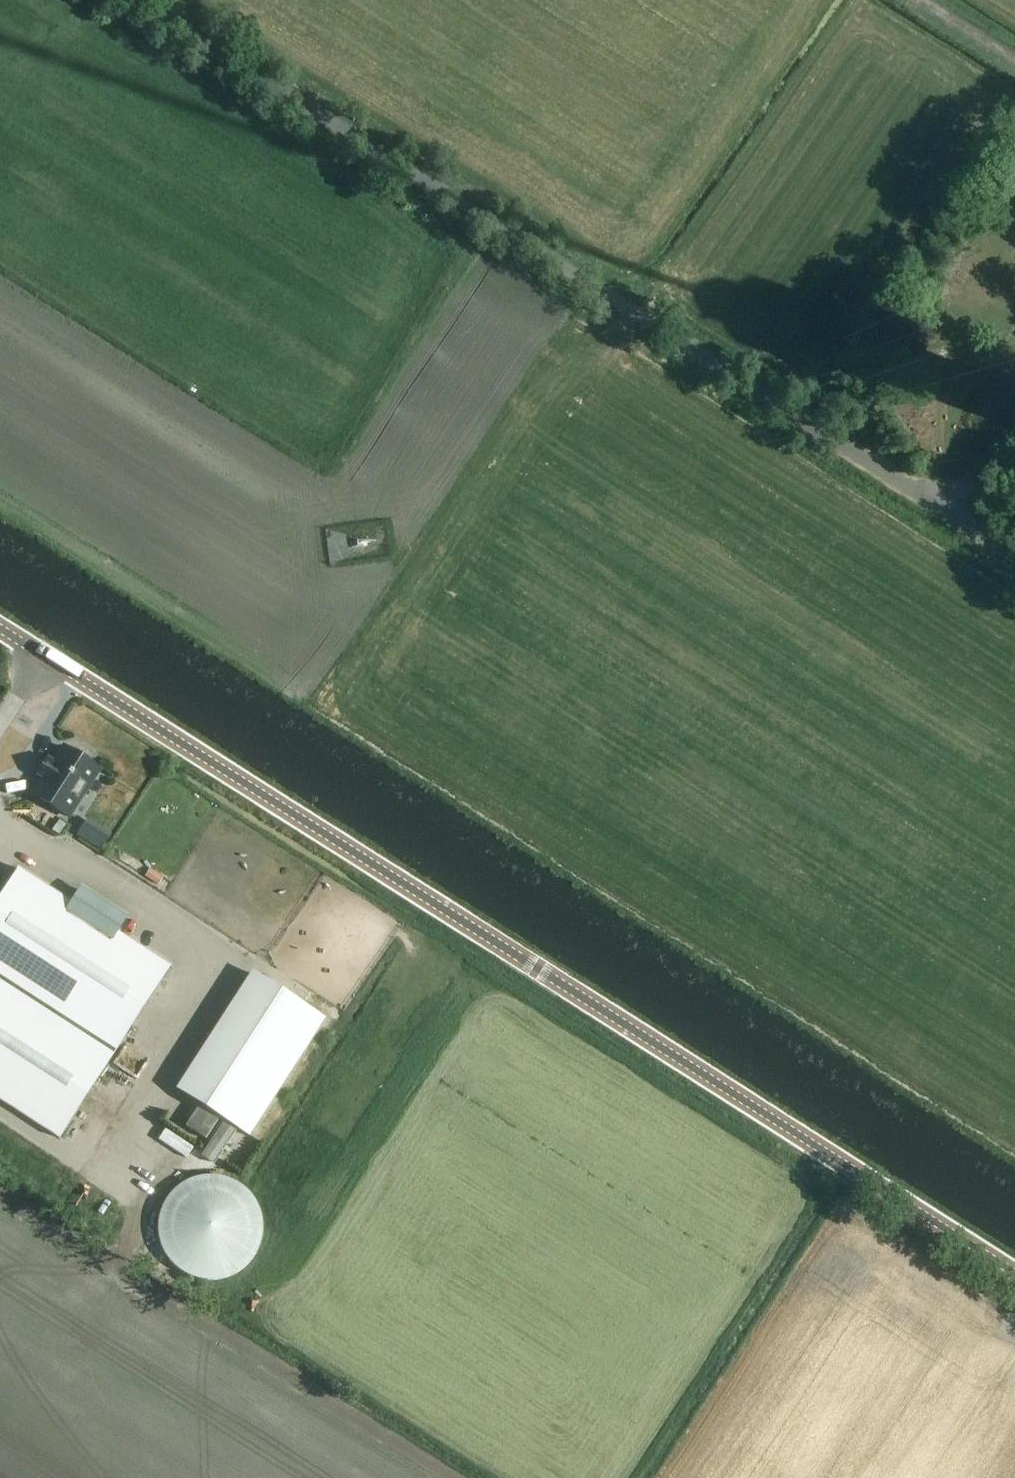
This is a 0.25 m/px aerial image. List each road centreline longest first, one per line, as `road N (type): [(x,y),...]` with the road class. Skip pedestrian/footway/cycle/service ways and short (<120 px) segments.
road 1 (tertiary): [(1014,1273),(0,630)]
road 2 (unclassified): [(1014,552),(136,0)]

